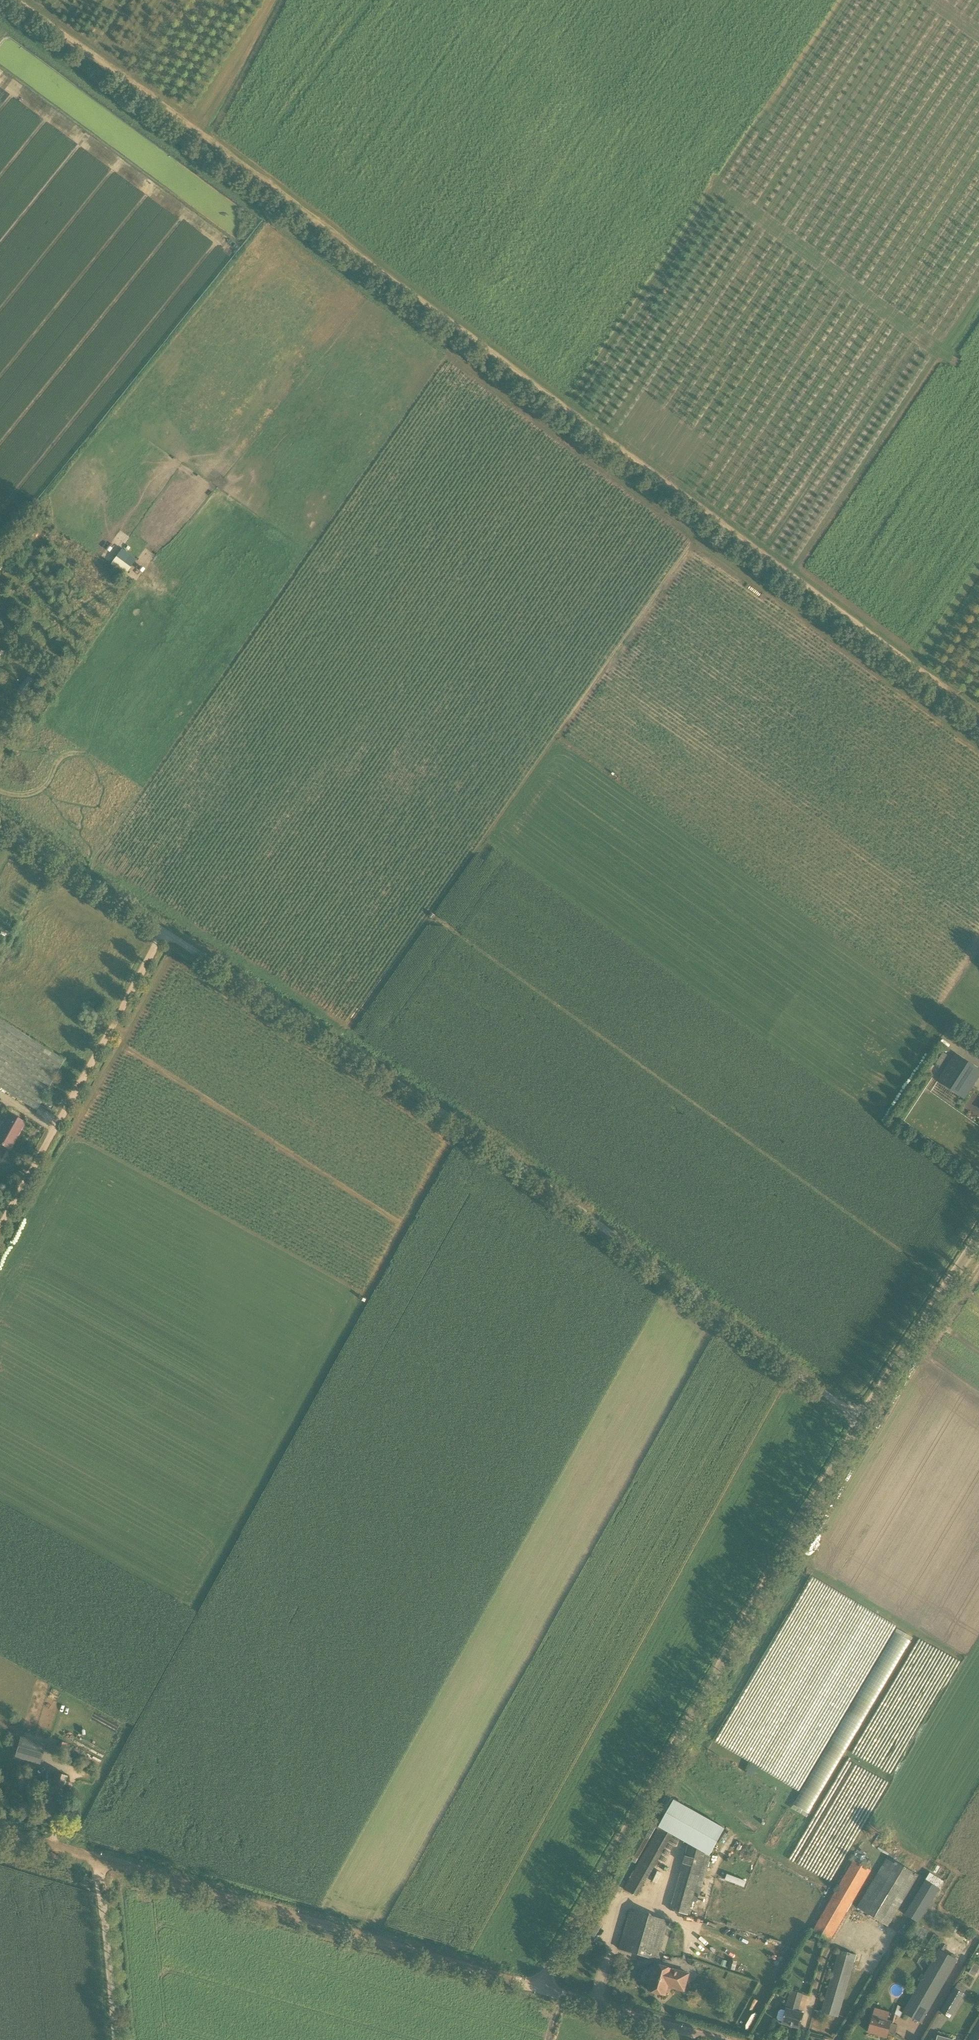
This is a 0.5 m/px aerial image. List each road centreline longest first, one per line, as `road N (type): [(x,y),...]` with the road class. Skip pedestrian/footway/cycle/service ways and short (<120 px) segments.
road 1 (unclassified): [(861,1420),(562,1203),(165,940)]
road 2 (unclassified): [(536,1989),(861,1420)]
road 3 (tertiary): [(536,1989),(102,1859)]
road 4 (unclassified): [(165,940),(24,1197)]
road 5 (unclassified): [(861,1420),(978,1238)]
road 6 (unclassified): [(0,831),(165,940)]
road 7 (tertiary): [(717,2039),(536,1989)]
road 8 (unclassified): [(118,2039),(102,1859)]

